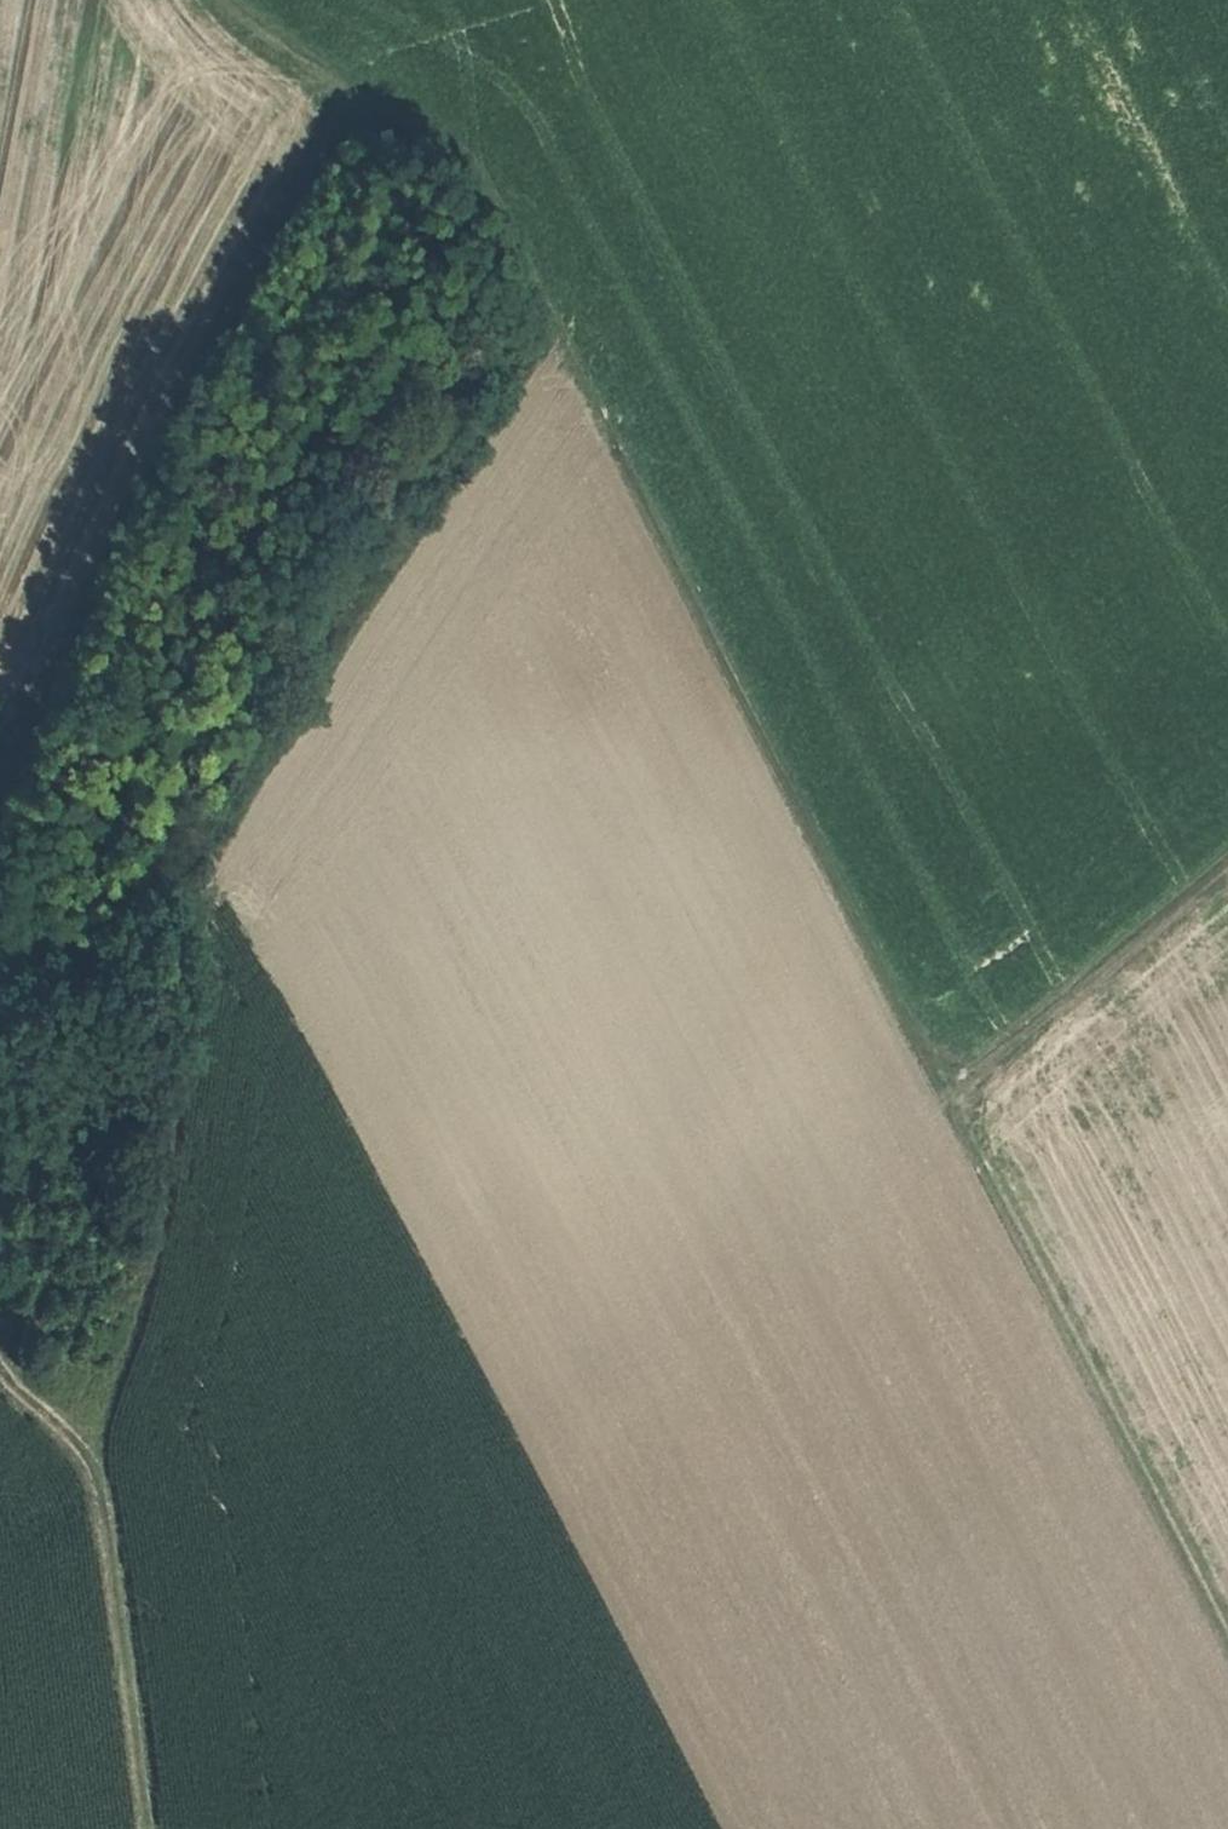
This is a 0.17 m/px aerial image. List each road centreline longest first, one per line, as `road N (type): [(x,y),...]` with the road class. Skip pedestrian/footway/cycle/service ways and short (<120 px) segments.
road 1 (track): [(334,81),(425,111),(503,190),(605,415),(1227,1626)]
road 2 (track): [(334,81),(0,780)]
road 3 (track): [(0,1371),(90,1453),(100,1481),(147,1828)]
road 4 (track): [(1227,865),(955,1088)]
road 5 (track): [(226,0),(334,81)]

